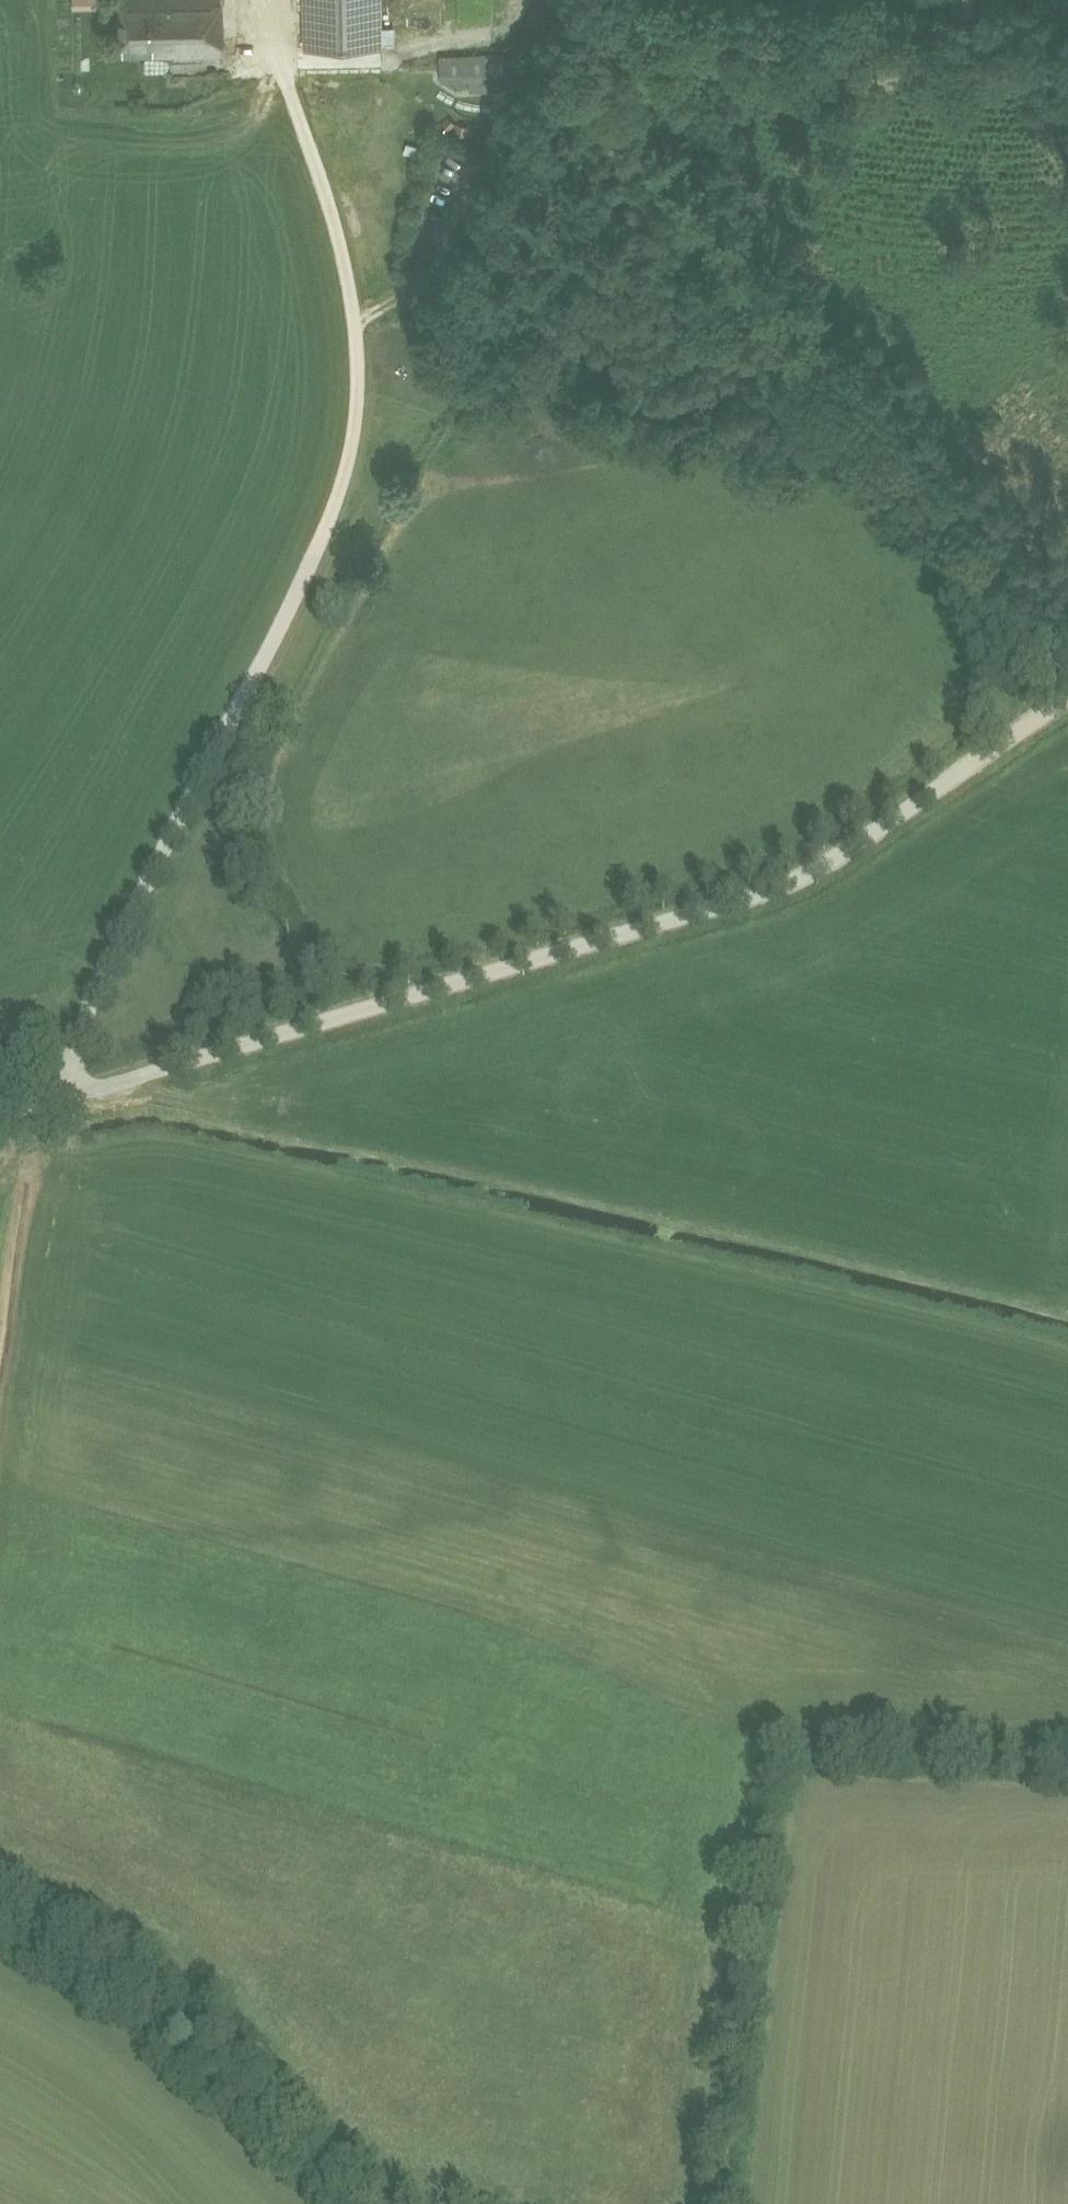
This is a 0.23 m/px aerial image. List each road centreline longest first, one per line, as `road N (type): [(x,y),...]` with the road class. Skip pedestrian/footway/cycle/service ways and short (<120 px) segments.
road 1 (unclassified): [(277,35),(345,257),(356,338),(355,431),(301,579),(96,981),(75,1064),(80,1093)]
road 2 (track): [(167,1066),(818,867),(1067,695)]

